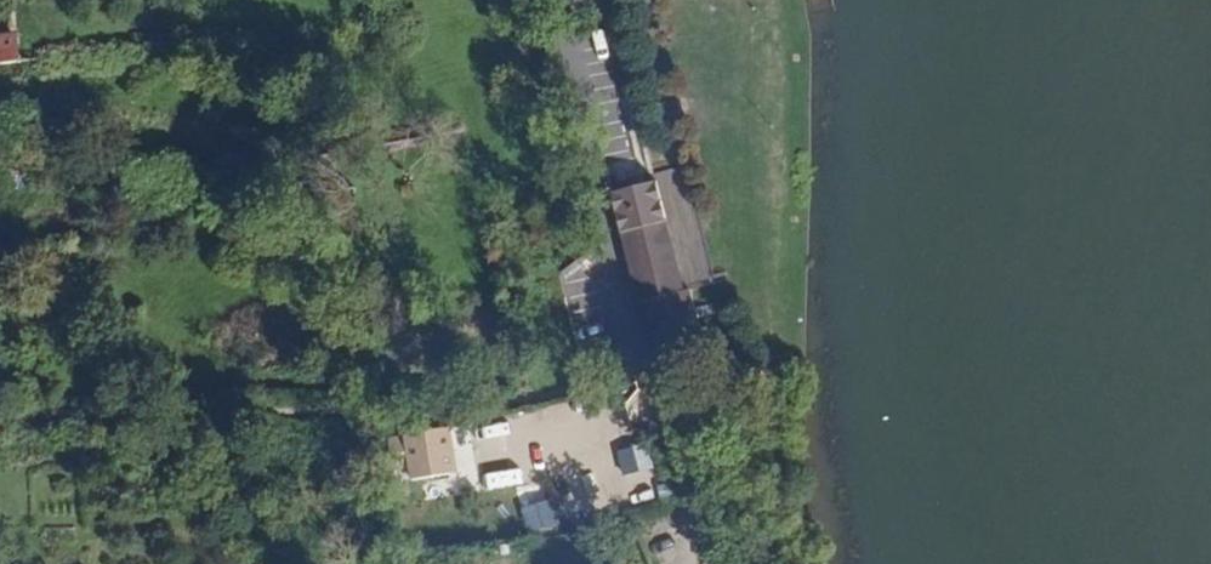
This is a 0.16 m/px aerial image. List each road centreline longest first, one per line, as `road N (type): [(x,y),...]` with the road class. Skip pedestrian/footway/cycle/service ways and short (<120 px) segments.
road 1 (residential): [(717,563),(647,374),(587,148),(559,0)]

